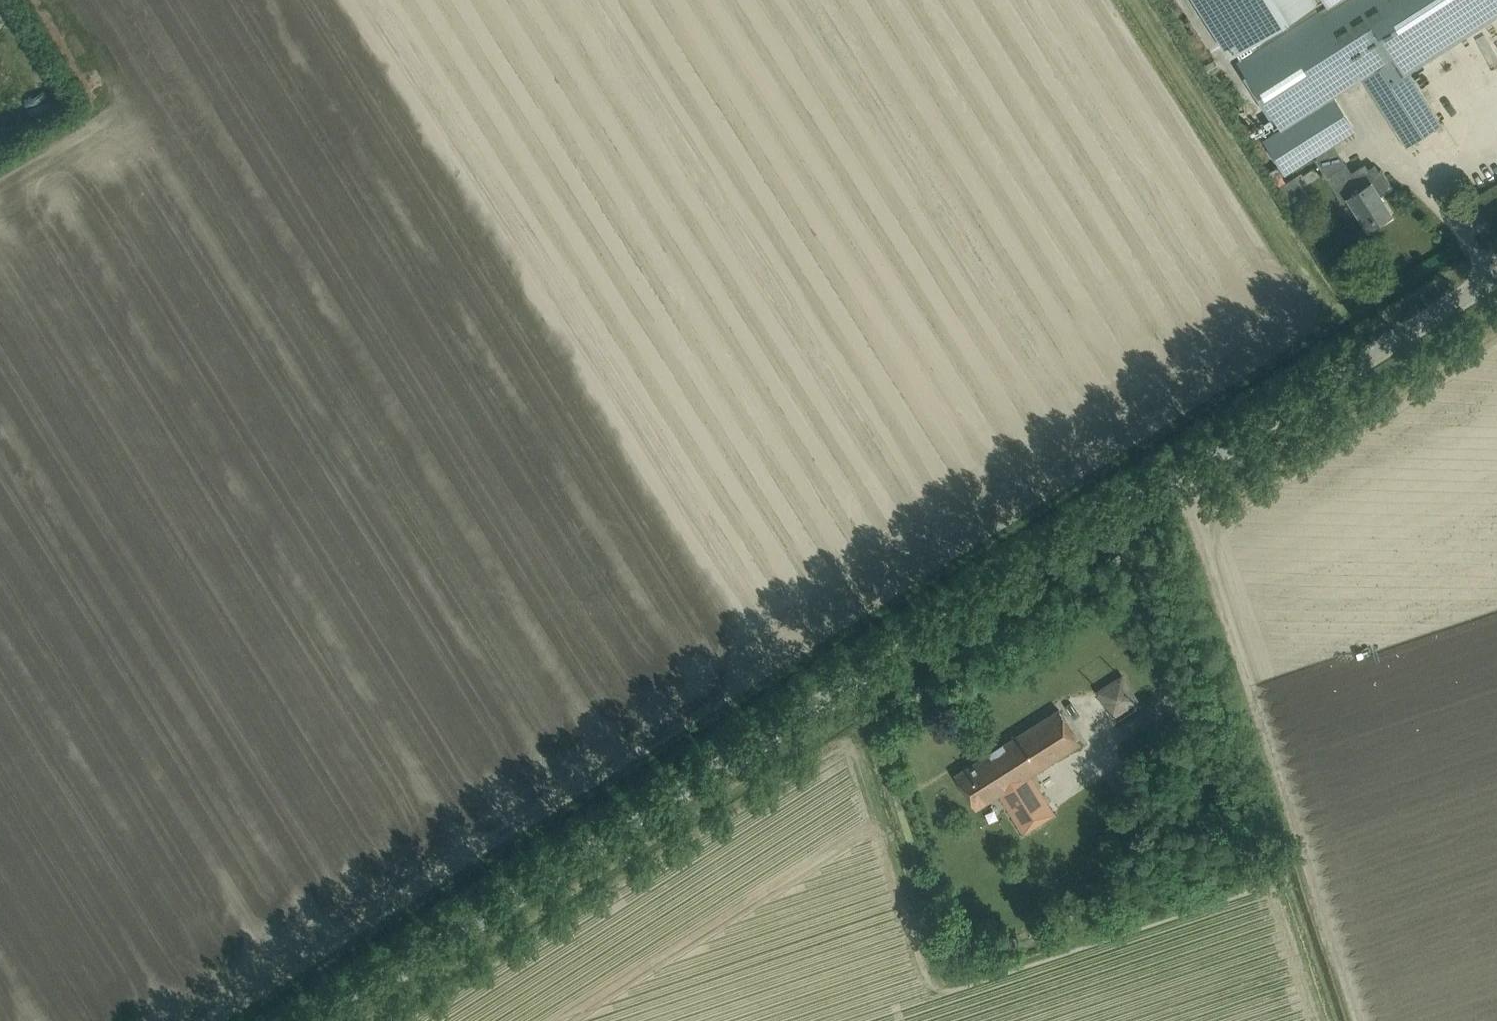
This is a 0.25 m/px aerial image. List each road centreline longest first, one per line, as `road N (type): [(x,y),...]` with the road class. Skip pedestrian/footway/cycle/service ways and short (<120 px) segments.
road 1 (unclassified): [(318,1020),(1496,276)]

